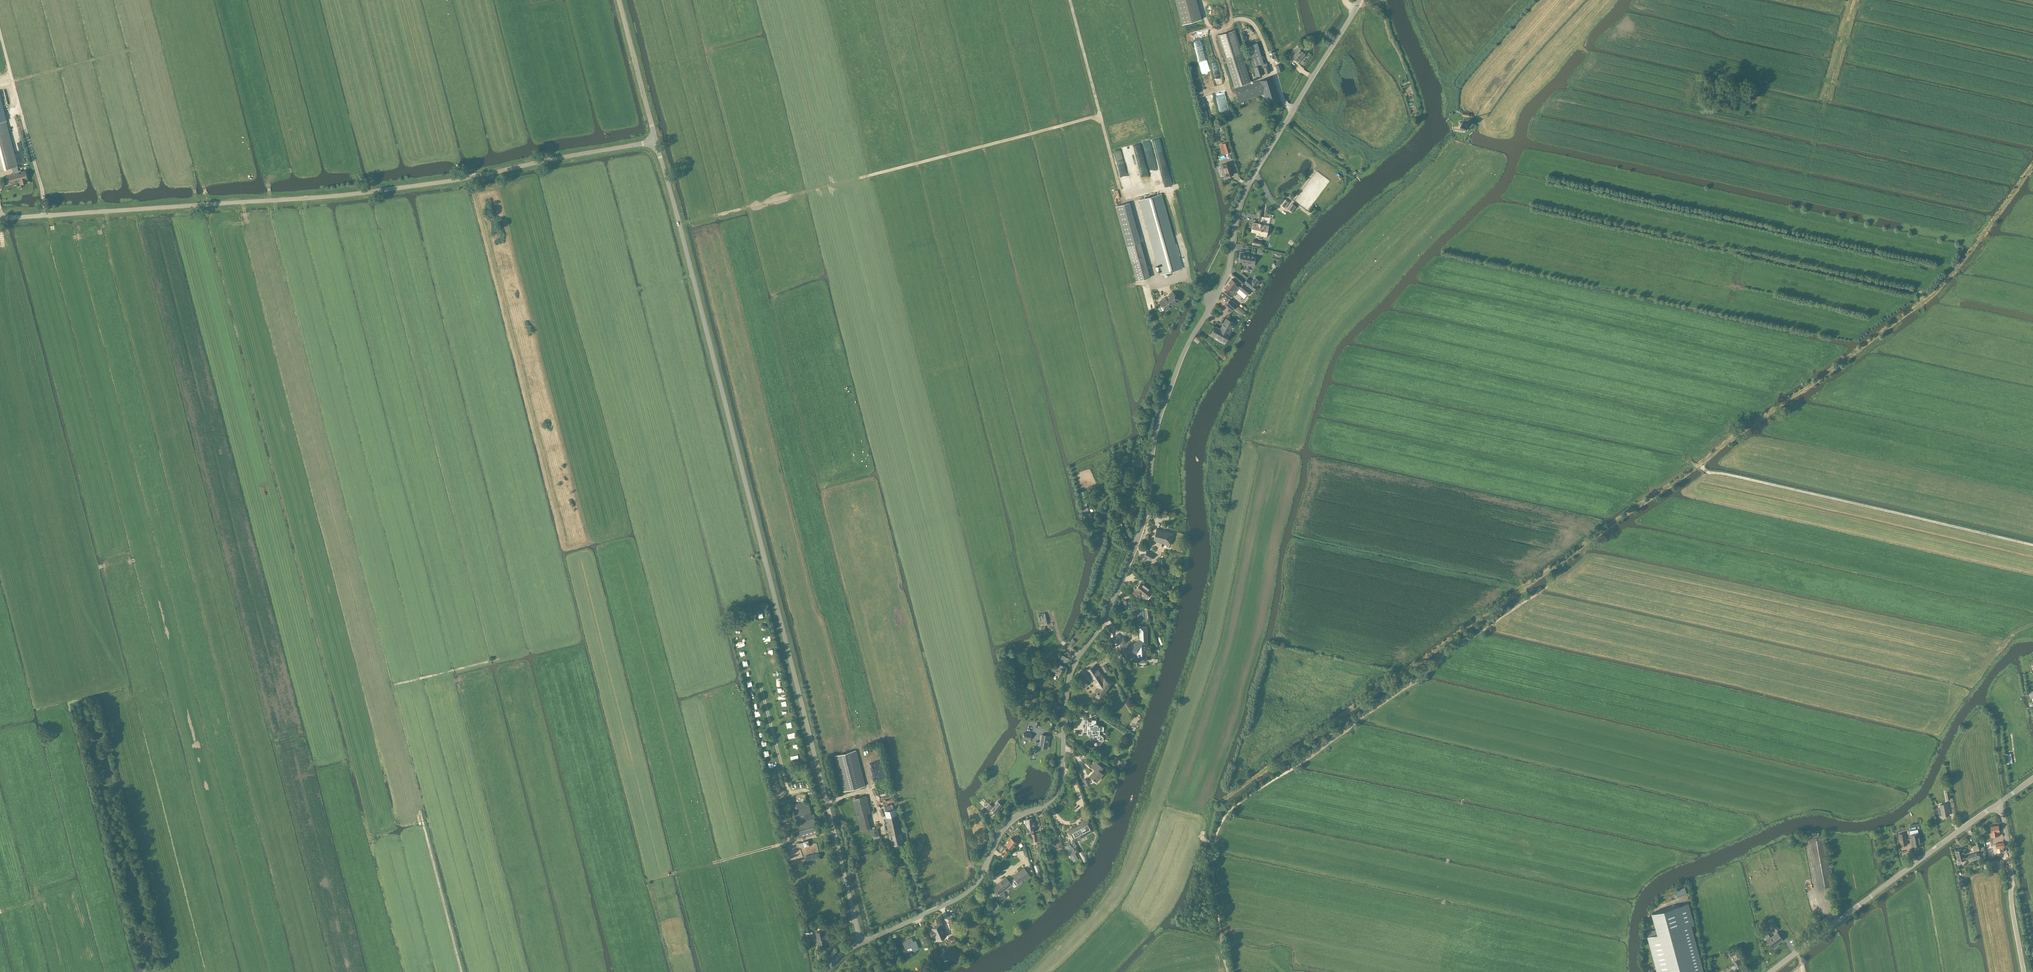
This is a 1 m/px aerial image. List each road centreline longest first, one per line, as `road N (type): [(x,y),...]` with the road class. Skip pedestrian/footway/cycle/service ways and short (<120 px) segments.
road 1 (unclassified): [(861,943),(968,892),(1006,827),(1056,793),(1068,679),(1134,550),(1158,421),(1184,352),(1227,273),(1241,199),(1360,0)]
road 2 (track): [(1147,804),(1202,641),(1274,340),(1299,295),(1451,148),(1466,92),(1543,0)]
road 3 (unclassified): [(861,943),(655,141)]
road 4 (unclassified): [(655,141),(329,197),(0,218)]
road 5 (track): [(1219,801),(1698,466)]
road 6 (track): [(1228,971),(1211,862),(1224,818),(1542,590)]
road 7 (track): [(121,676),(0,223)]
road 8 (track): [(1698,466),(1932,296),(2032,164)]
road 9 (track): [(2032,545),(1698,466)]
road 10 (tertiary): [(1771,971),(1998,804)]
road 11 (track): [(1024,971),(1115,884),(1147,804)]
road 12 (track): [(1804,178),(1855,0)]
road 13 (unclassified): [(2024,971),(1998,804)]
road 14 (track): [(462,971),(421,815)]
road 15 (unclassified): [(619,0),(655,141)]

